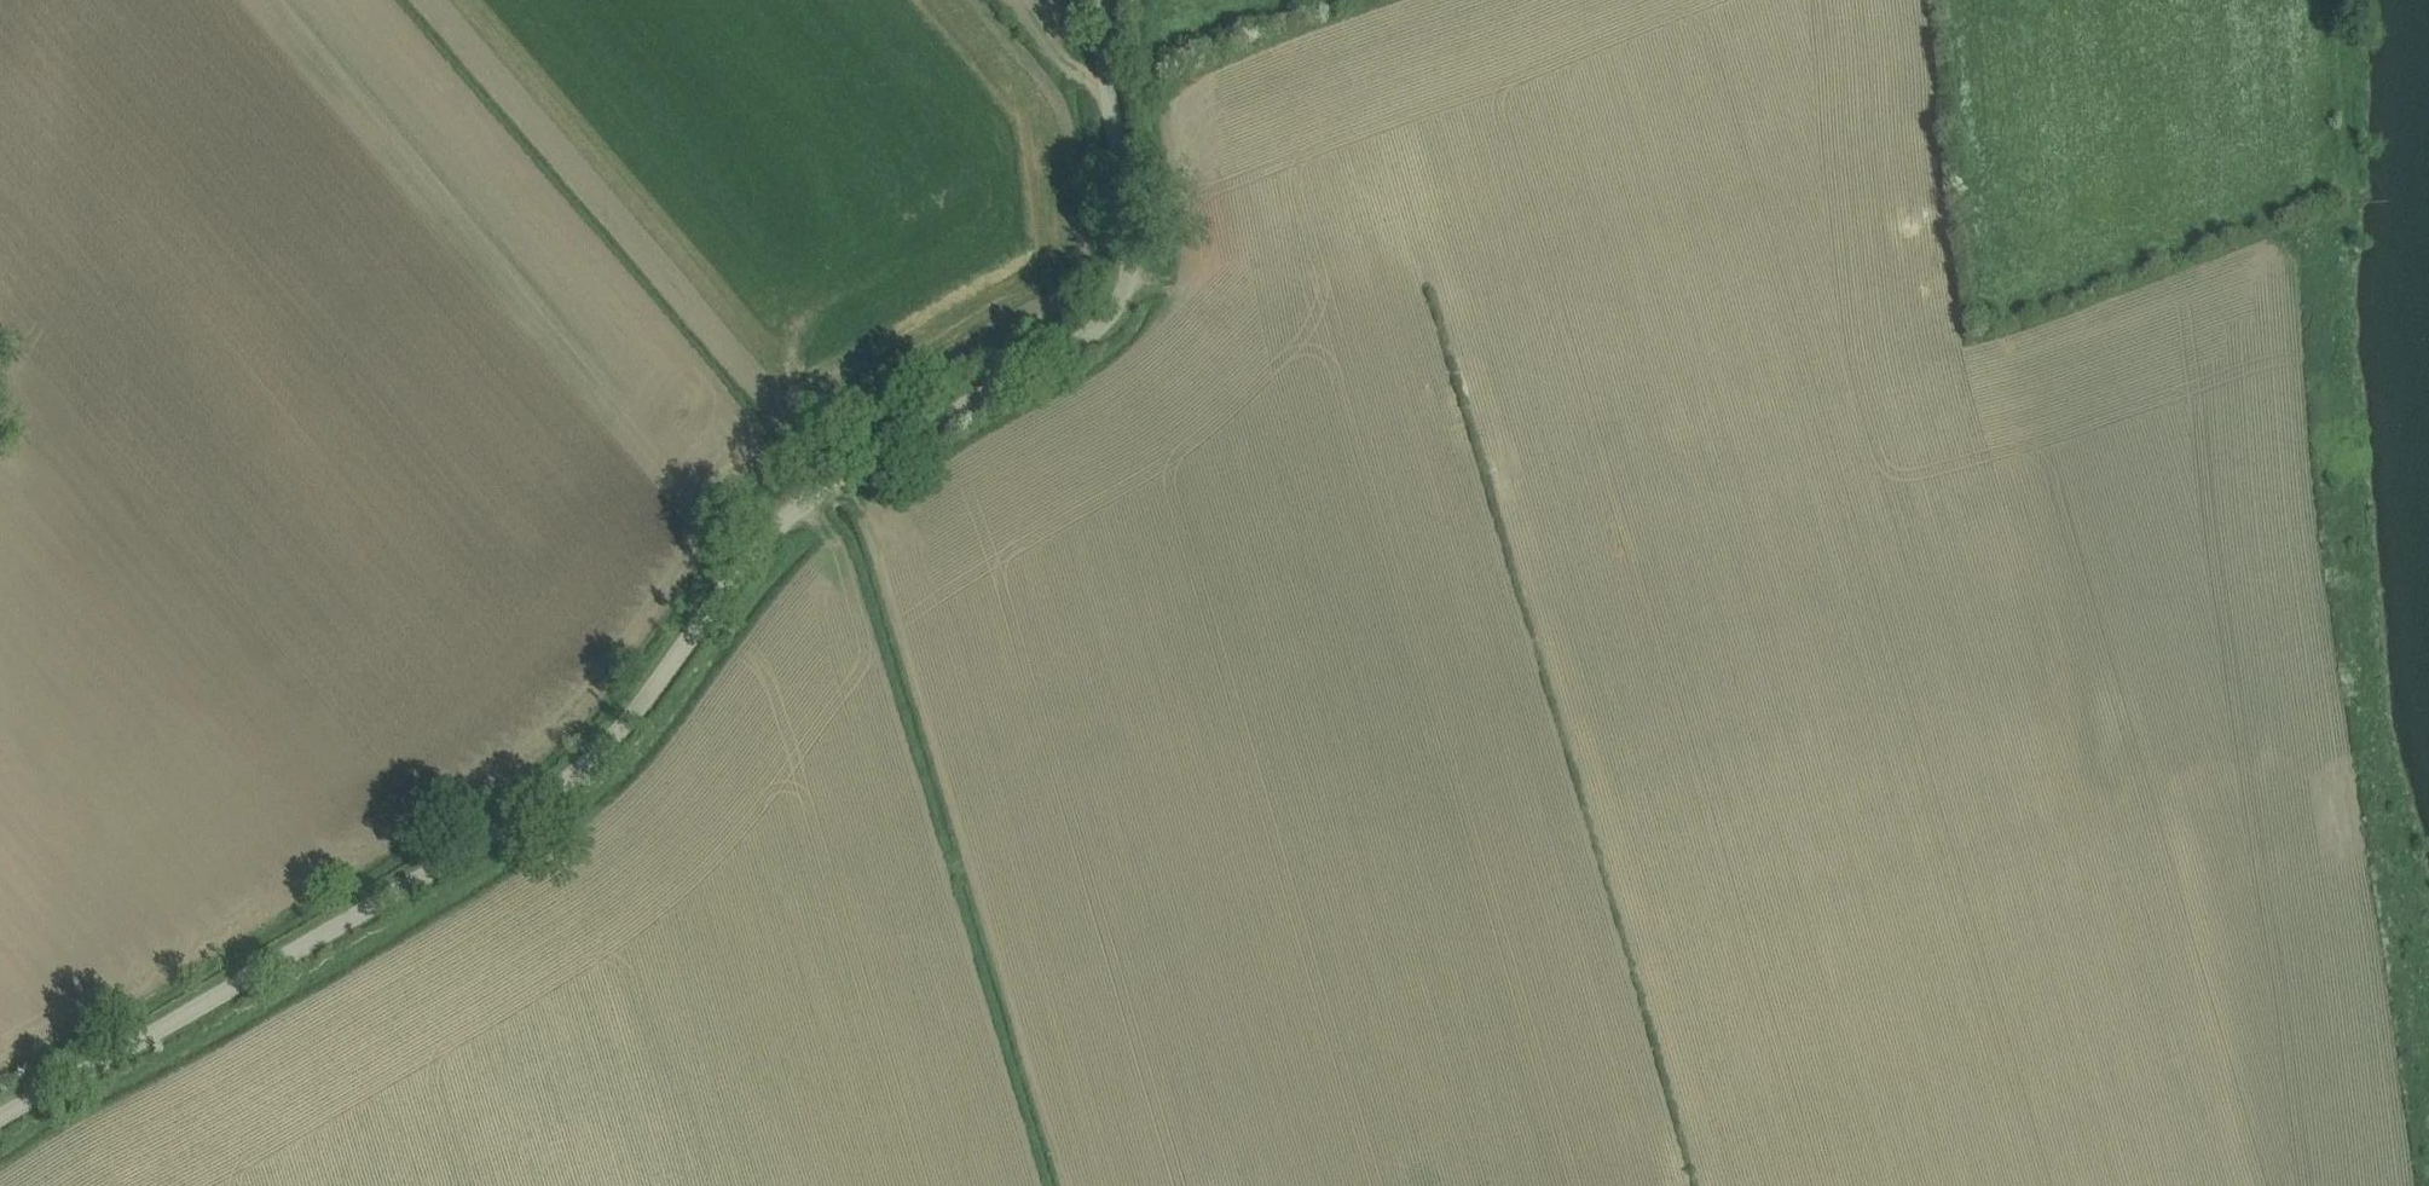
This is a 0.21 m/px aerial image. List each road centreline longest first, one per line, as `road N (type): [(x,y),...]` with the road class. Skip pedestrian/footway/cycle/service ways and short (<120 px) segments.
road 1 (track): [(0,1130),(541,802),(617,735),(742,565),(833,487),(1066,359),(1116,320),(1132,263),(1105,51),(1109,0)]
road 2 (track): [(2343,0),(2347,184)]

